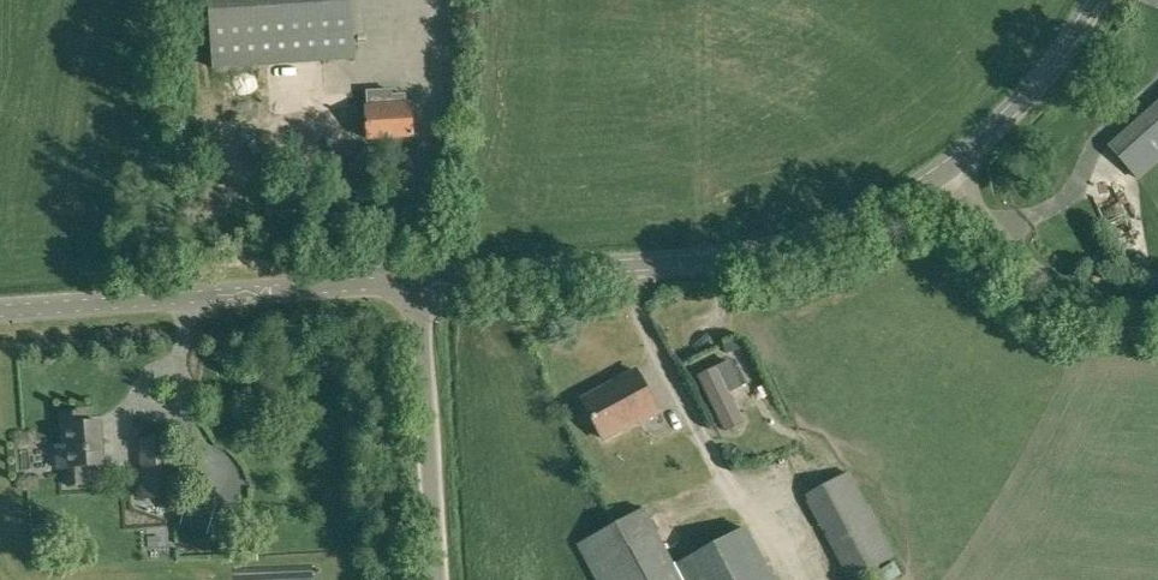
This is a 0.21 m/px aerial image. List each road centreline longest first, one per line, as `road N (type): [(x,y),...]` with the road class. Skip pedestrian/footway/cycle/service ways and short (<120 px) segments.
road 1 (tertiary): [(421,286),(669,266),(786,246),(947,171)]
road 2 (tertiary): [(0,309),(421,286)]
road 3 (unclassified): [(440,579),(421,286)]
road 4 (unclassified): [(1157,316),(1081,306),(1034,280),(947,171)]
road 5 (tertiary): [(947,171),(1045,82),(1095,0)]

